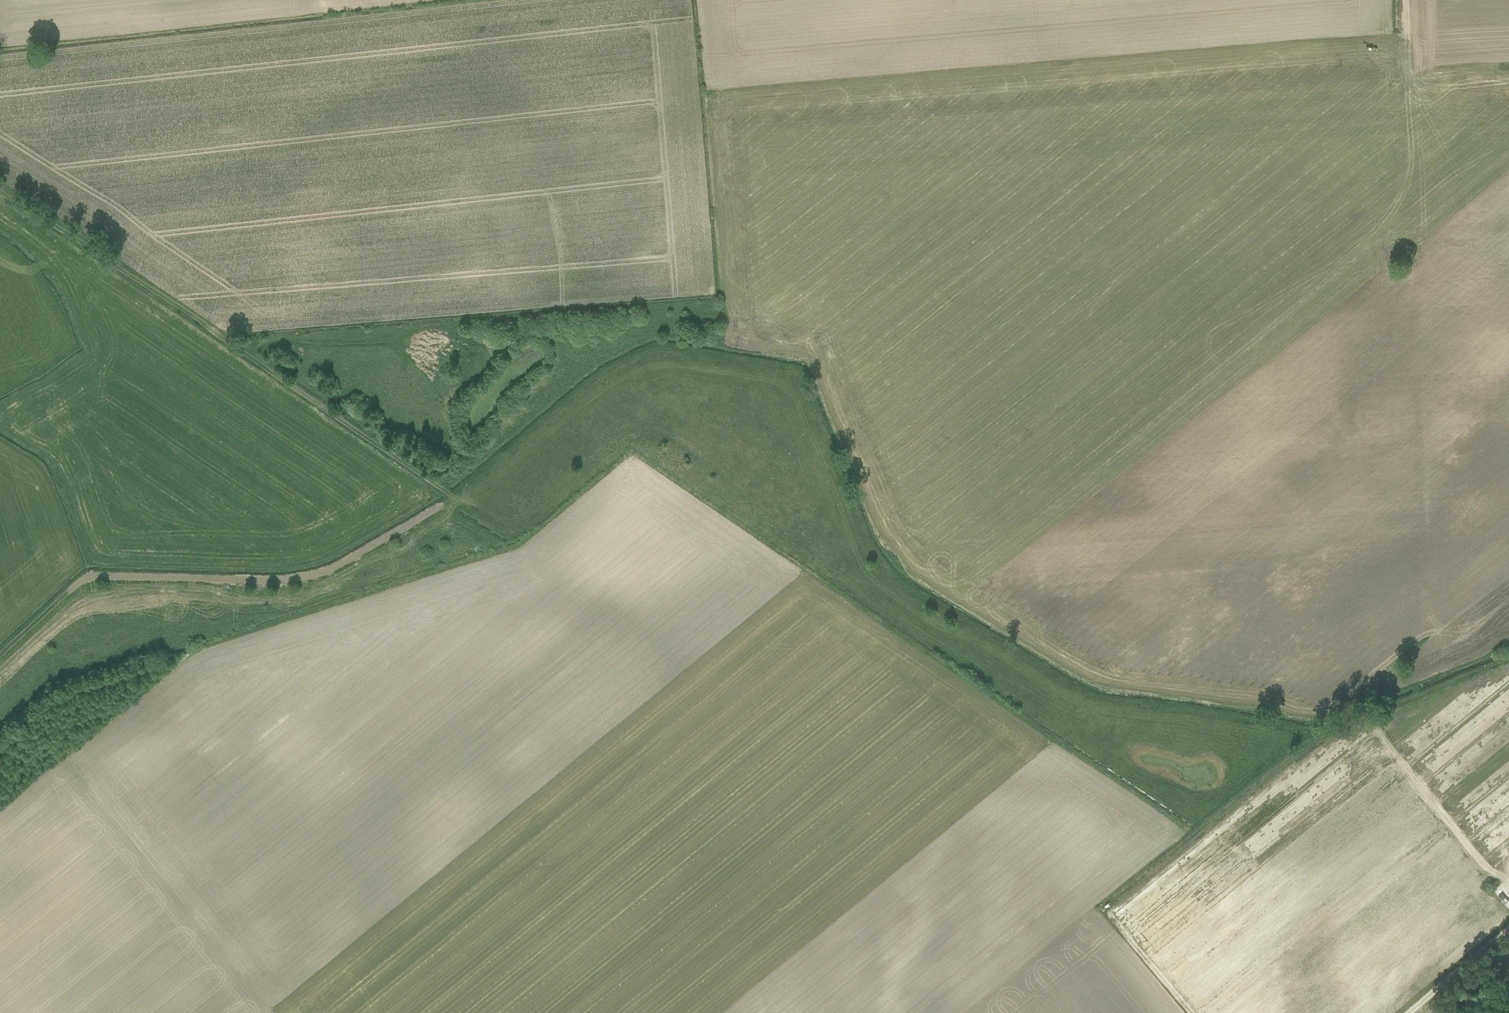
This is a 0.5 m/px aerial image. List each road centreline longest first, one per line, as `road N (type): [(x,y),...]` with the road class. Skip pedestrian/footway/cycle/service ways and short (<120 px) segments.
road 1 (track): [(0,192),(535,548)]
road 2 (track): [(1405,150),(1405,0)]
road 3 (track): [(1508,931),(1409,1012)]

